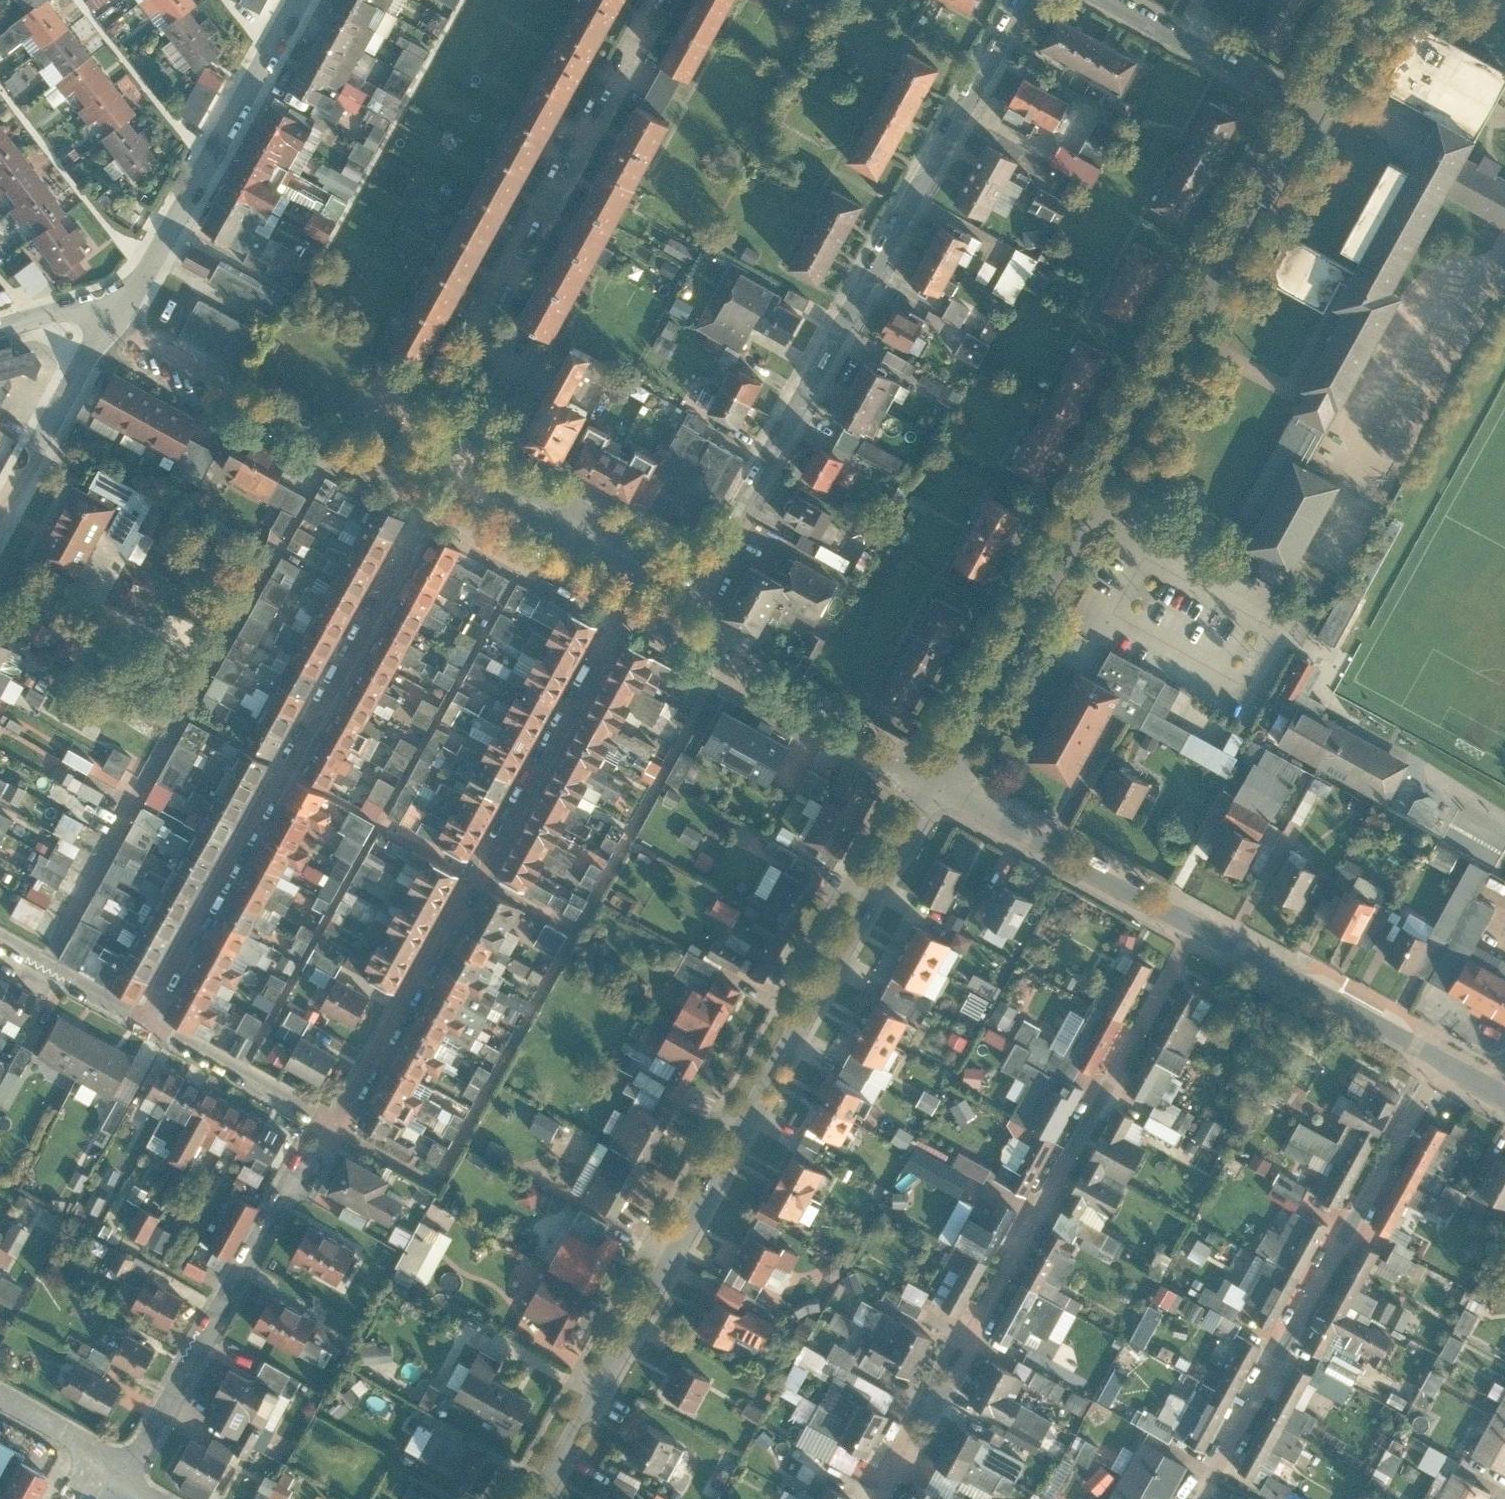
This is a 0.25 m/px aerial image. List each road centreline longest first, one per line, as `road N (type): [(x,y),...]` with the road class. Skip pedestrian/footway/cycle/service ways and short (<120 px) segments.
road 1 (residential): [(933,787),(540,1498)]
road 2 (residential): [(1311,104),(933,787)]
road 3 (residential): [(675,636),(1024,0)]
road 4 (residential): [(877,1498),(1195,923)]
road 5 (residential): [(337,1126),(626,611)]
road 6 (residential): [(145,1019),(431,504)]
road 7 (residential): [(652,0),(634,34),(627,77),(571,178),(536,210),(387,479)]
road 8 (residential): [(1199,1498),(1441,1059)]
road 9 (residential): [(124,1477),(337,1126)]
road 10 (residential): [(109,321),(300,0)]
road 11 (residential): [(387,479),(109,321)]
road 12 (residential): [(933,787),(787,711),(675,636)]
road 13 (residential): [(933,787),(1195,923)]
road 14 (residential): [(1195,923),(1441,1059)]
road 15 (residential): [(1110,0),(1311,104)]
road 16 (residential): [(0,518),(109,321)]
road 17 (residential): [(626,611),(431,504)]
road 18 (residential): [(145,1019),(337,1126)]
road 19 (residential): [(0,939),(145,1019)]
road 20 (residential): [(0,1401),(124,1477)]

